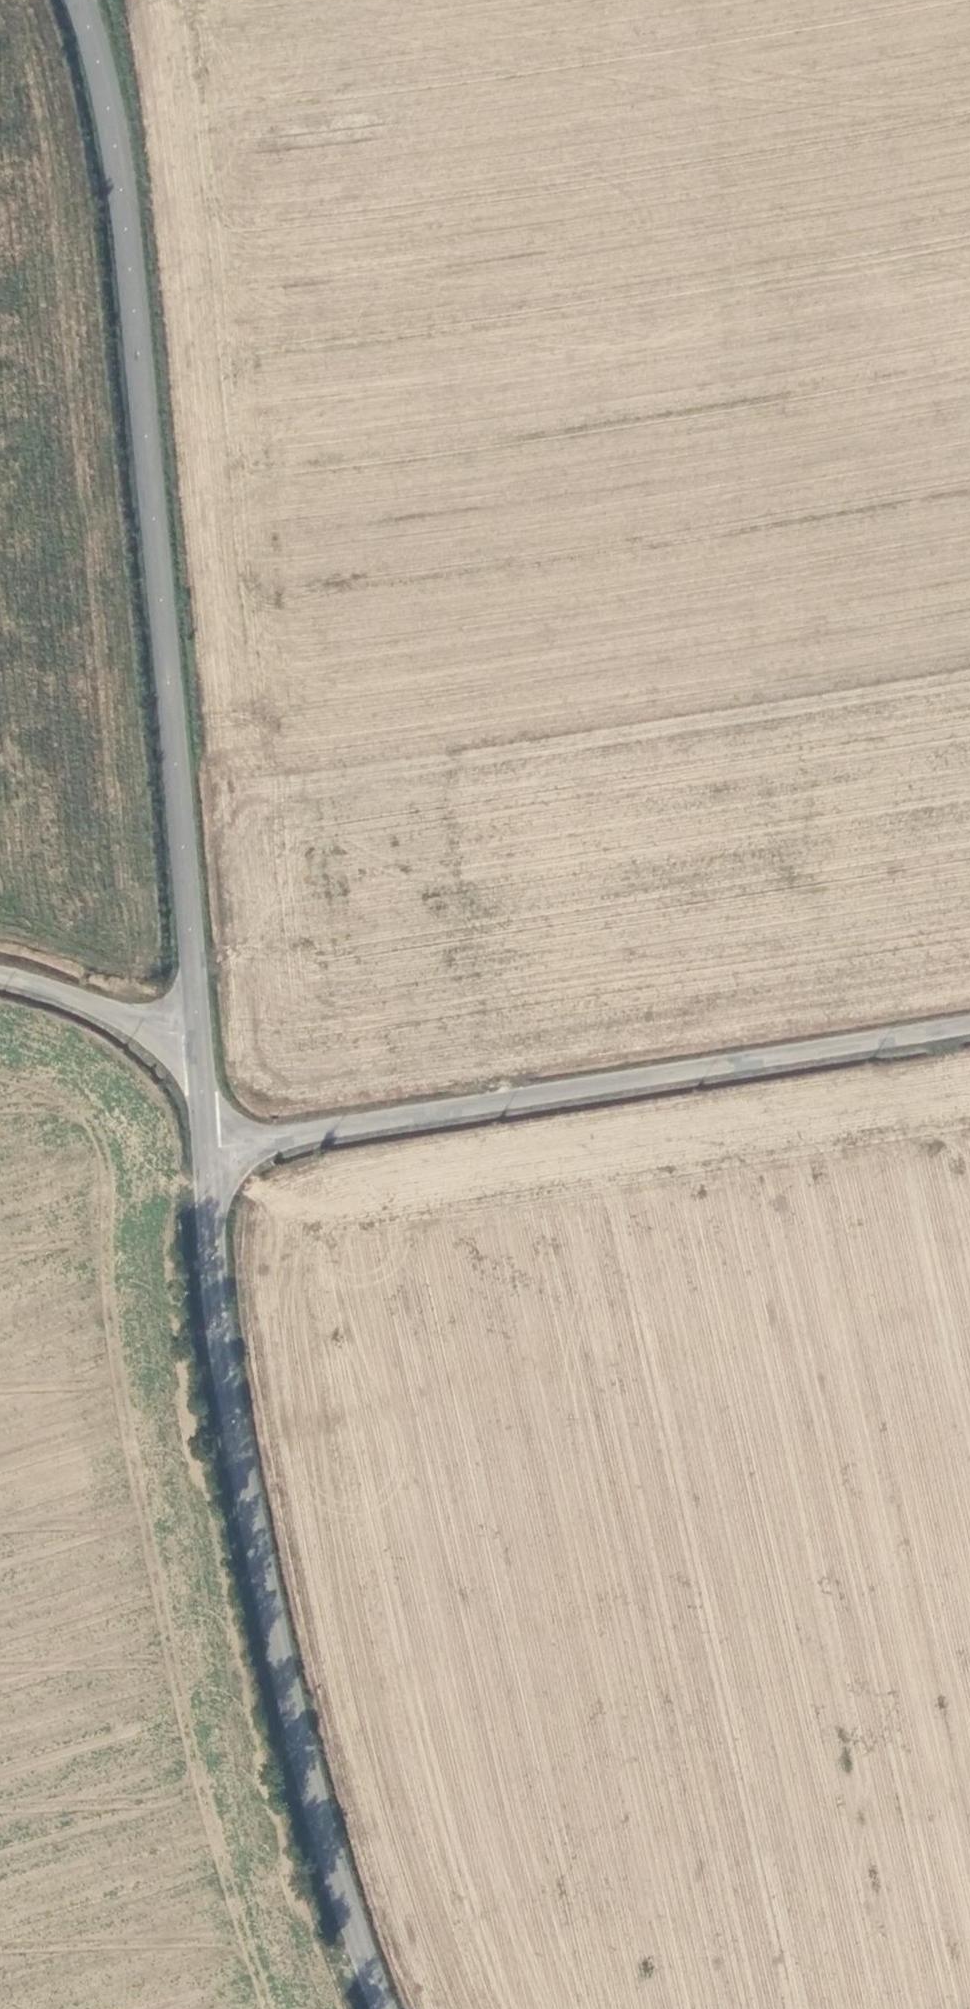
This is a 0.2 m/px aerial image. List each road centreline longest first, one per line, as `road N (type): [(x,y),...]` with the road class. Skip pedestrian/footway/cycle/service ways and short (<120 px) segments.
road 1 (tertiary): [(83,0),(116,148),(140,349),(202,1045)]
road 2 (tertiary): [(206,1152),(233,1444),(310,1771),(396,2008)]
road 3 (unclassified): [(969,1039),(206,1152)]
road 4 (unclassified): [(202,1045),(0,972)]

